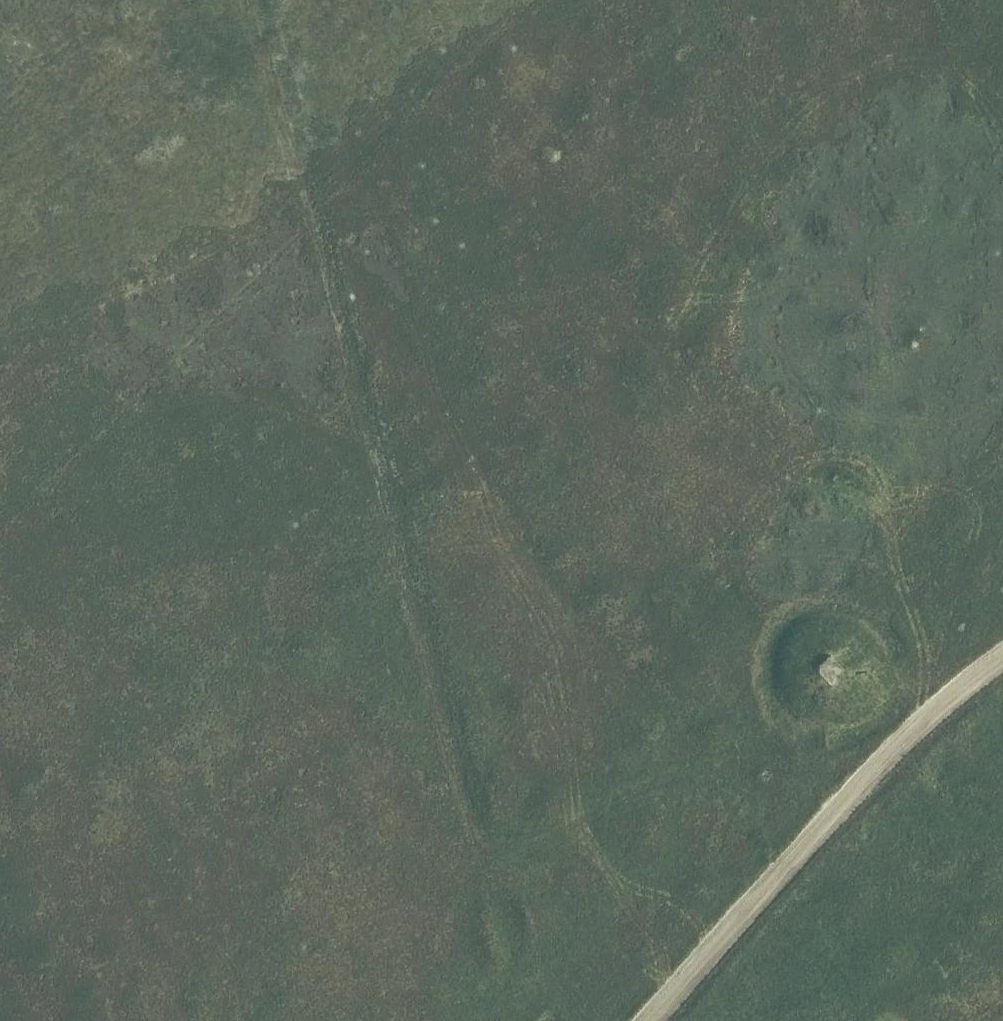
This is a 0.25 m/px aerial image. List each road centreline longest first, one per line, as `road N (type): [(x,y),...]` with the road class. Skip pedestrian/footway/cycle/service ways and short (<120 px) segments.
road 1 (track): [(658,1020),(947,704),(1002,664)]

